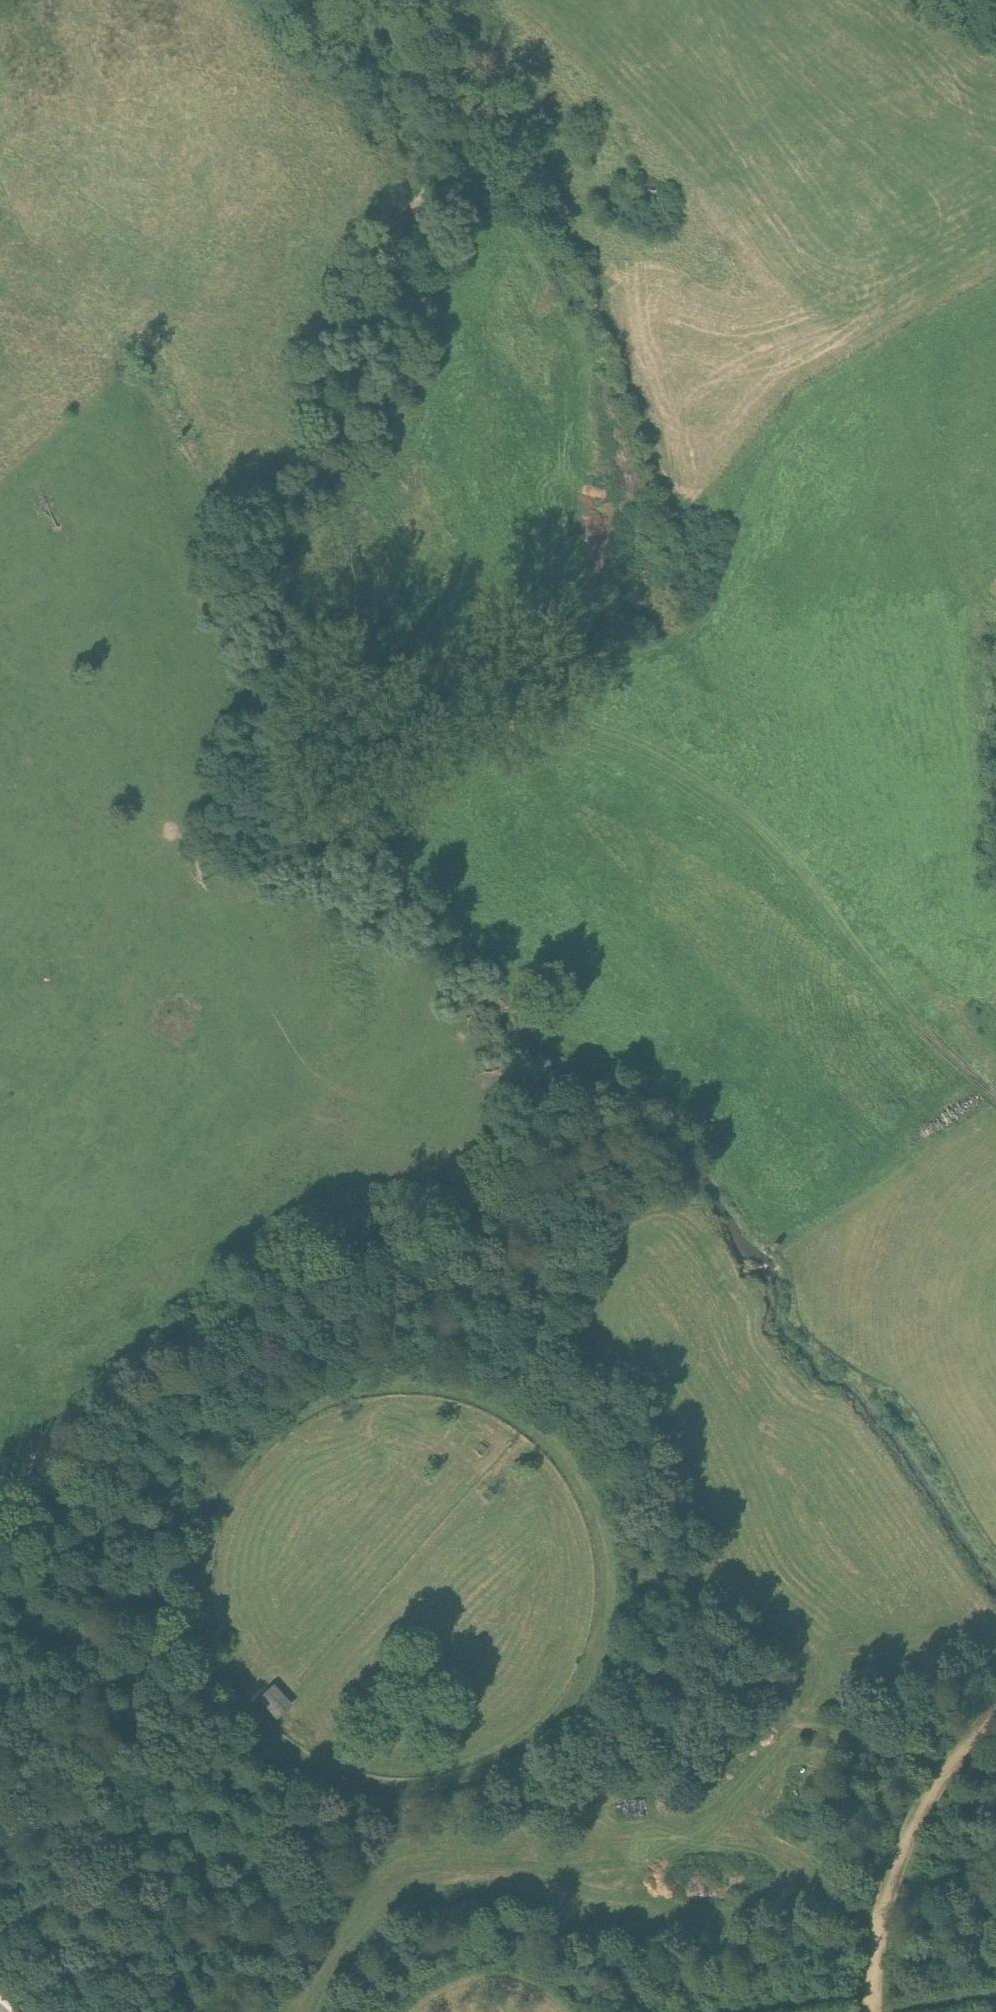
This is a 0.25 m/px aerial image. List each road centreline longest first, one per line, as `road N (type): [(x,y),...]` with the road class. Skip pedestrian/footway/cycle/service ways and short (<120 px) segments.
road 1 (track): [(941,1775),(609,1656)]

